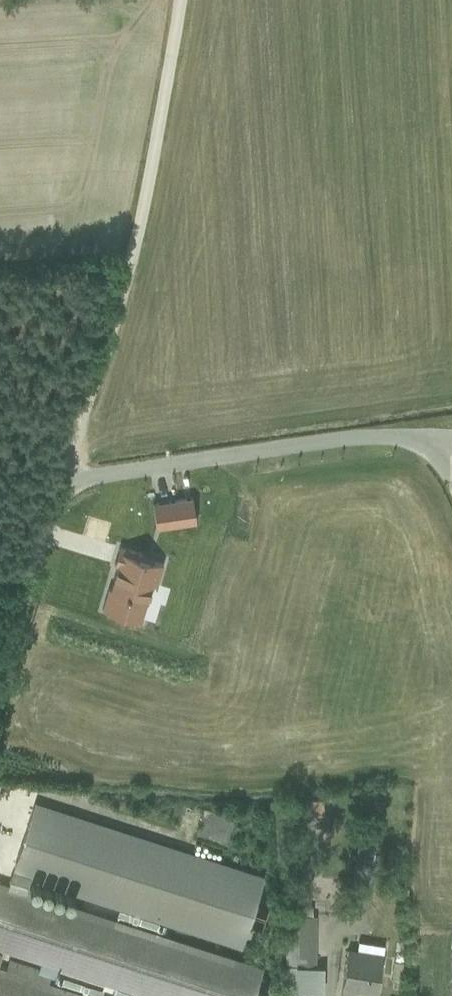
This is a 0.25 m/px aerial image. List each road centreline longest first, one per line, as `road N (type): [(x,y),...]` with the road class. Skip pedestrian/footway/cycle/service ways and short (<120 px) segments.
road 1 (unclassified): [(177,0),(153,163),(0,668)]

